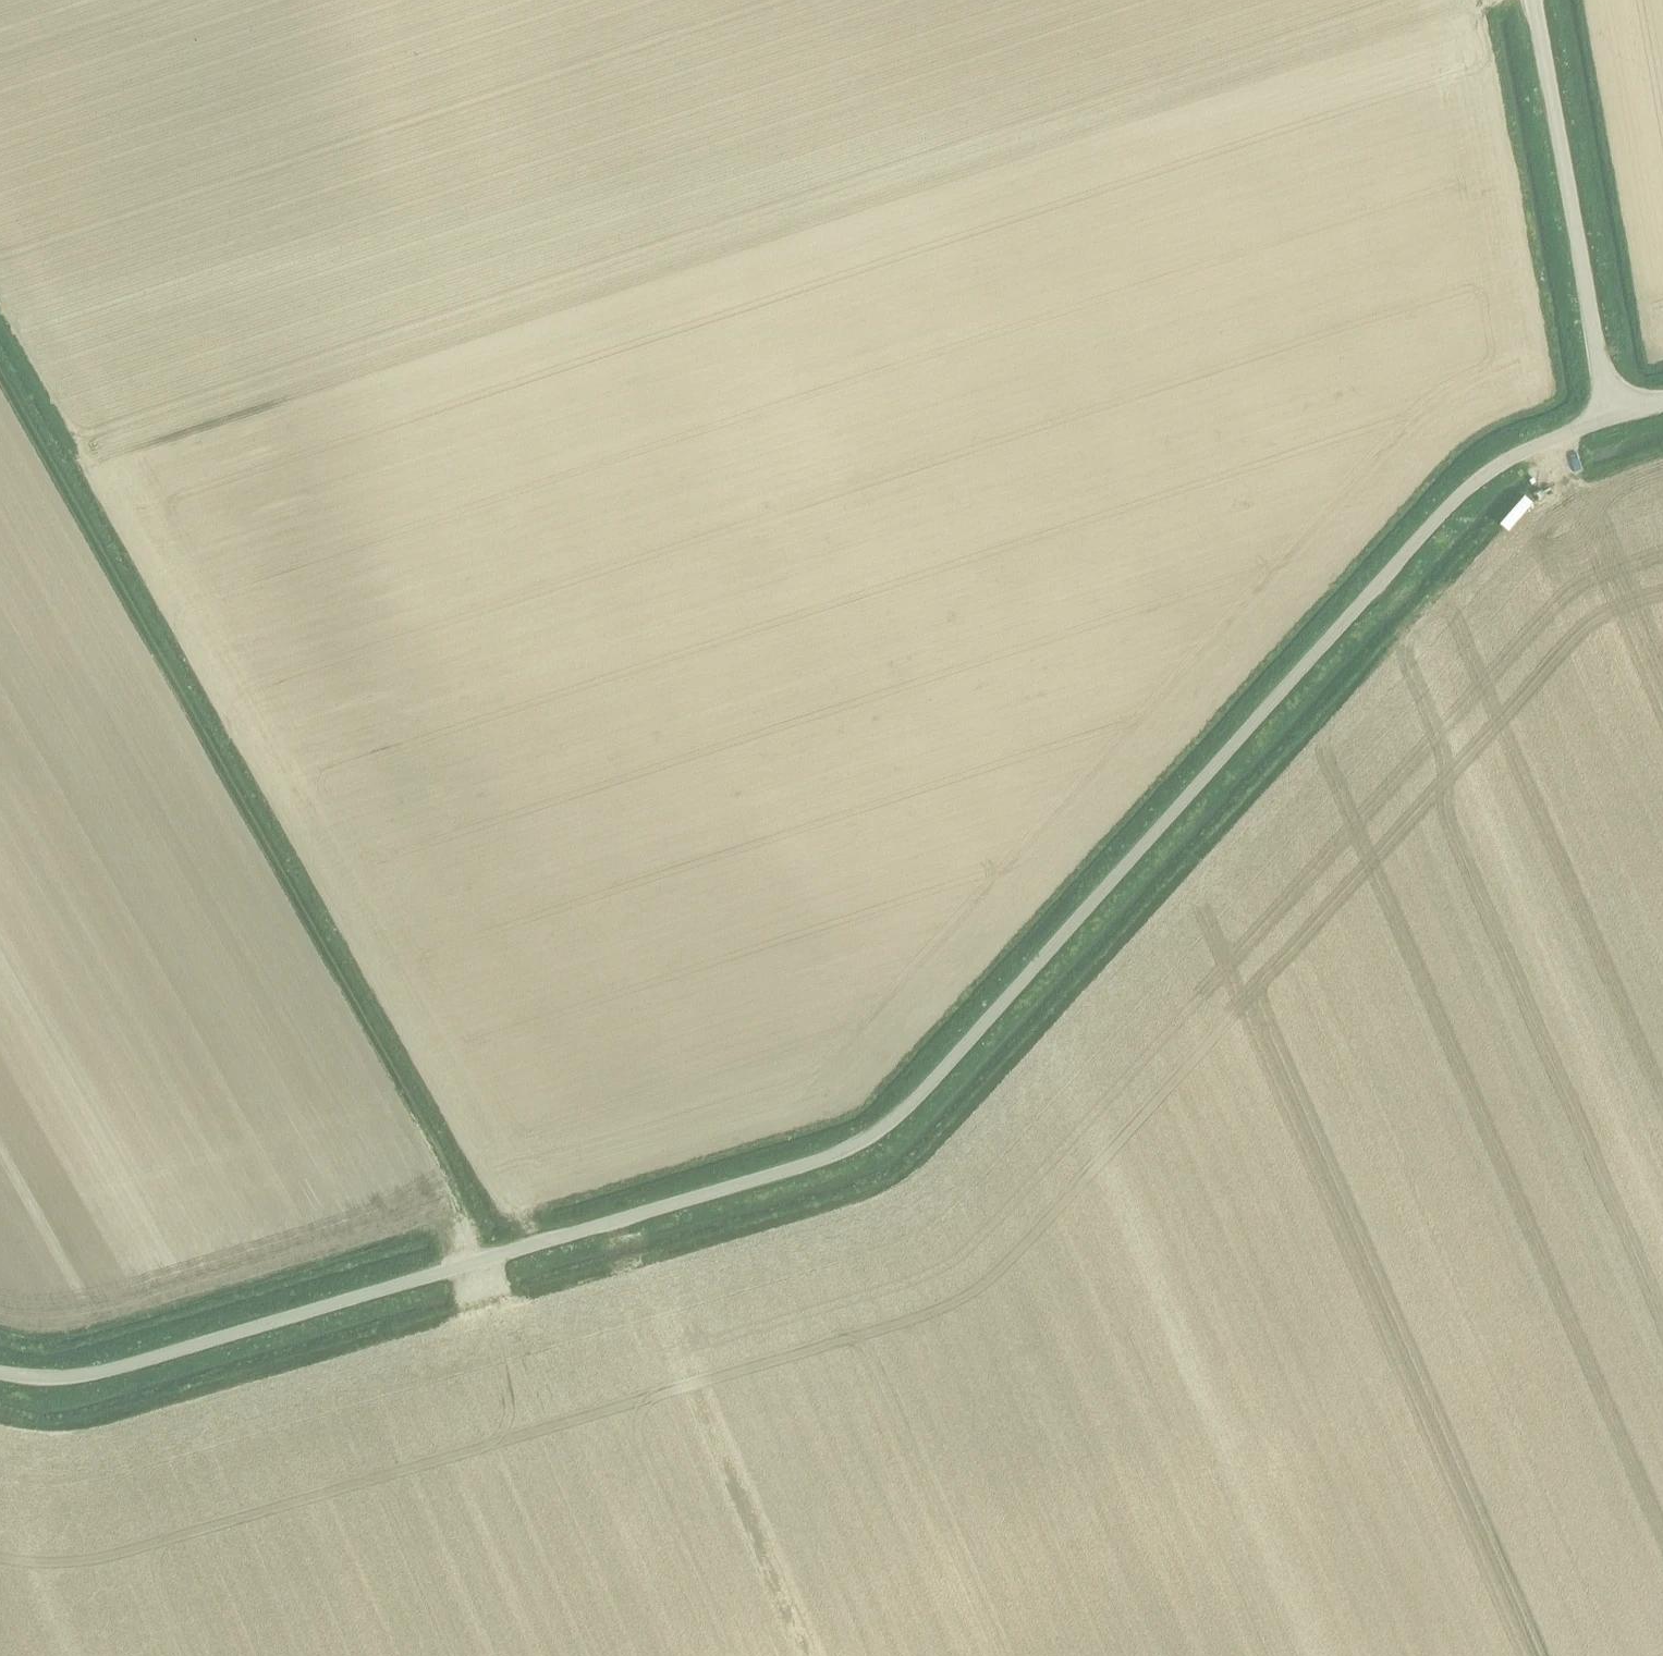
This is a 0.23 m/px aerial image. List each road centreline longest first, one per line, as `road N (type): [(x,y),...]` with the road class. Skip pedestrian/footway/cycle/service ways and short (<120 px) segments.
road 1 (unclassified): [(0,1375),(94,1375),(856,1145),(919,1097),(1468,485),(1599,422)]
road 2 (unclassified): [(1599,422),(1527,0)]

